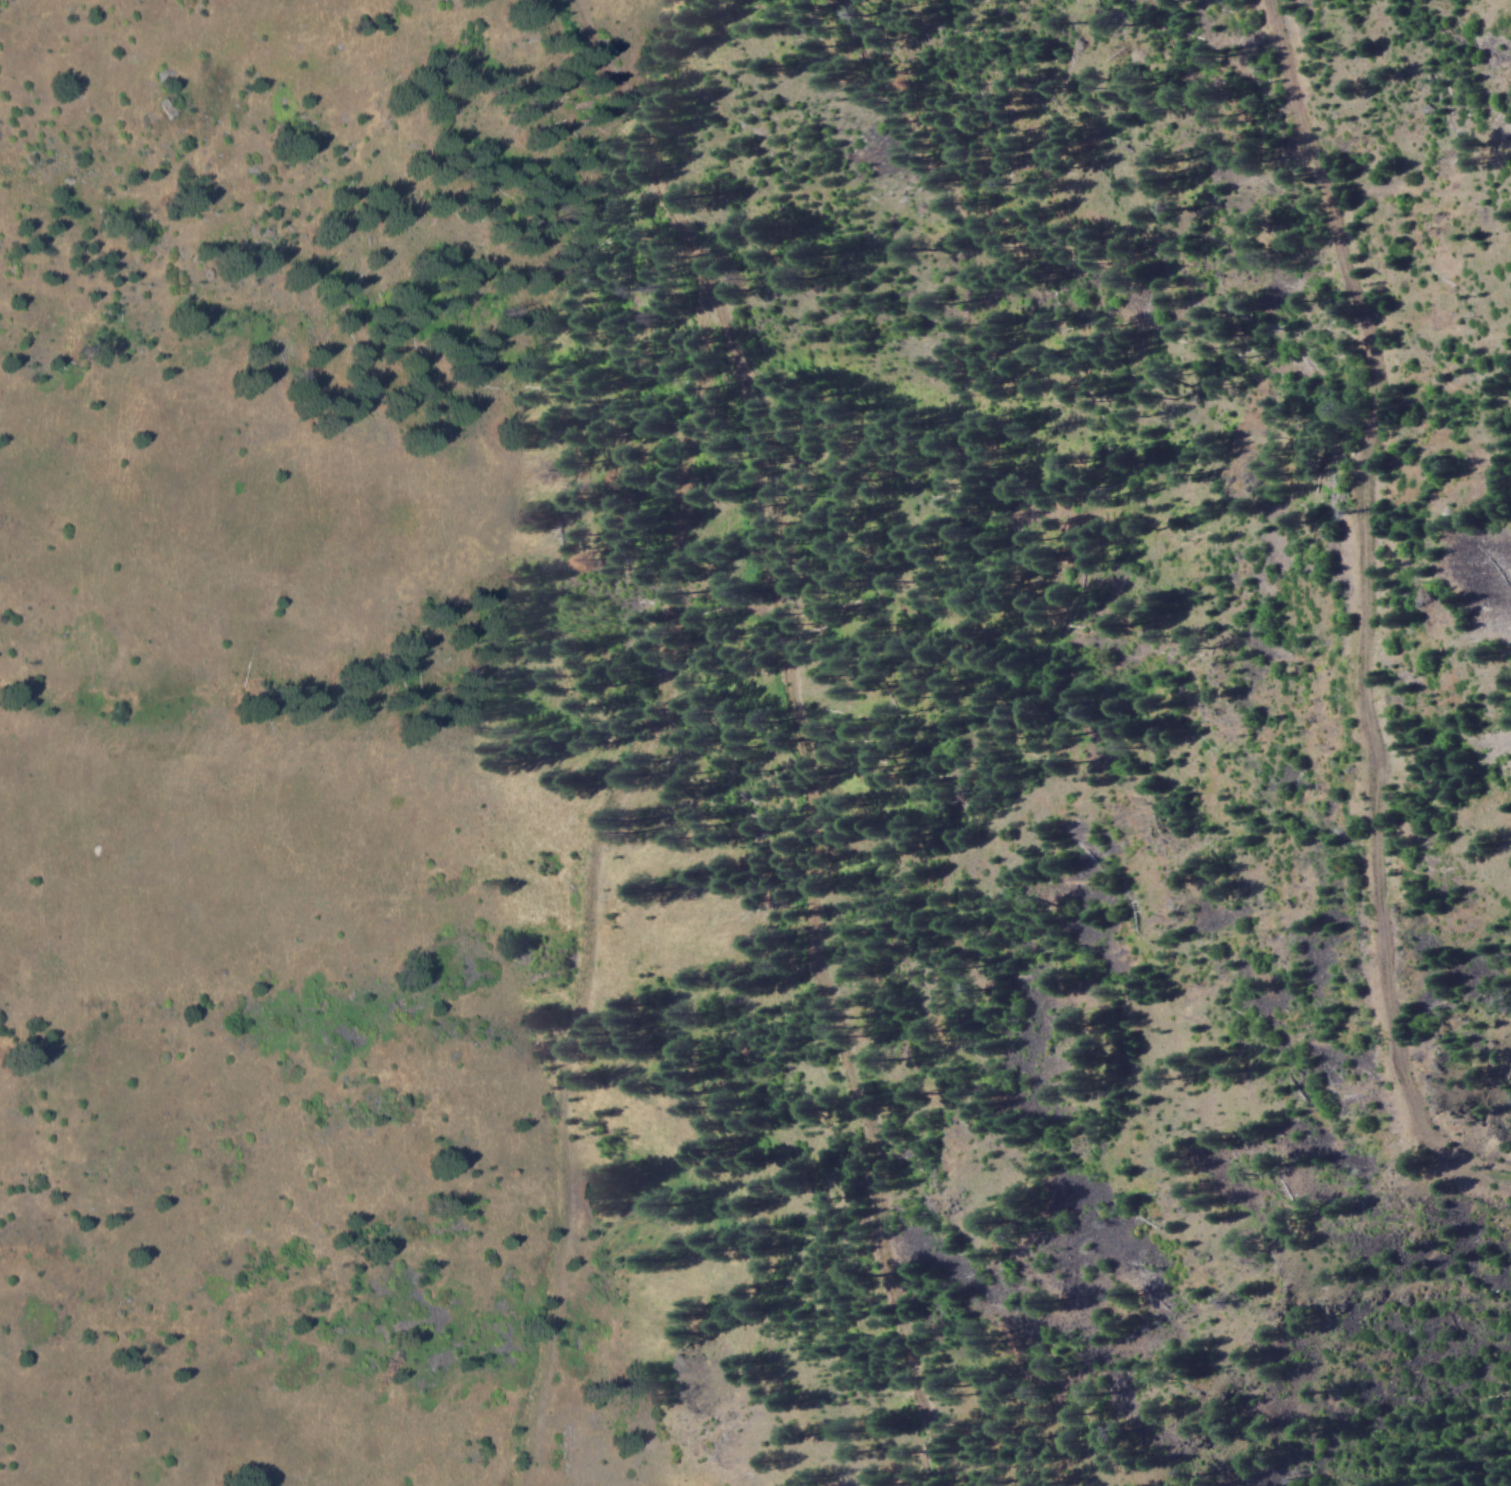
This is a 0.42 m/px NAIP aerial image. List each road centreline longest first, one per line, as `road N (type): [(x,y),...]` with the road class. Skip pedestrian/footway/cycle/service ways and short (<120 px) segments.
road 1 (residential): [(1510,1148),(1420,1134),(1372,1049),(1348,909),(1336,362),(1318,210),(1255,0)]

